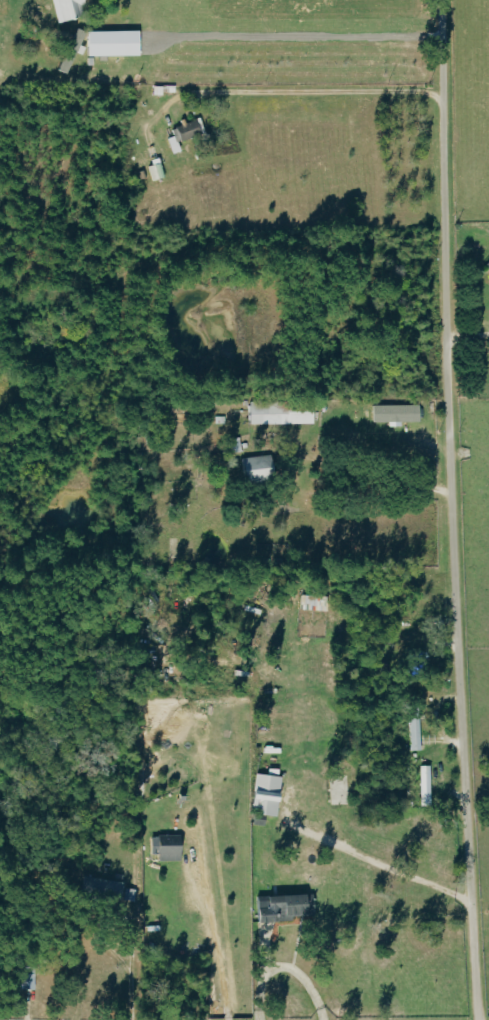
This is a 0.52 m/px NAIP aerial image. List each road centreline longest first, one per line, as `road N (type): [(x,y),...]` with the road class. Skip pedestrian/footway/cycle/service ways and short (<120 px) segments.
road 1 (residential): [(478,1019),(448,498),(441,0)]

